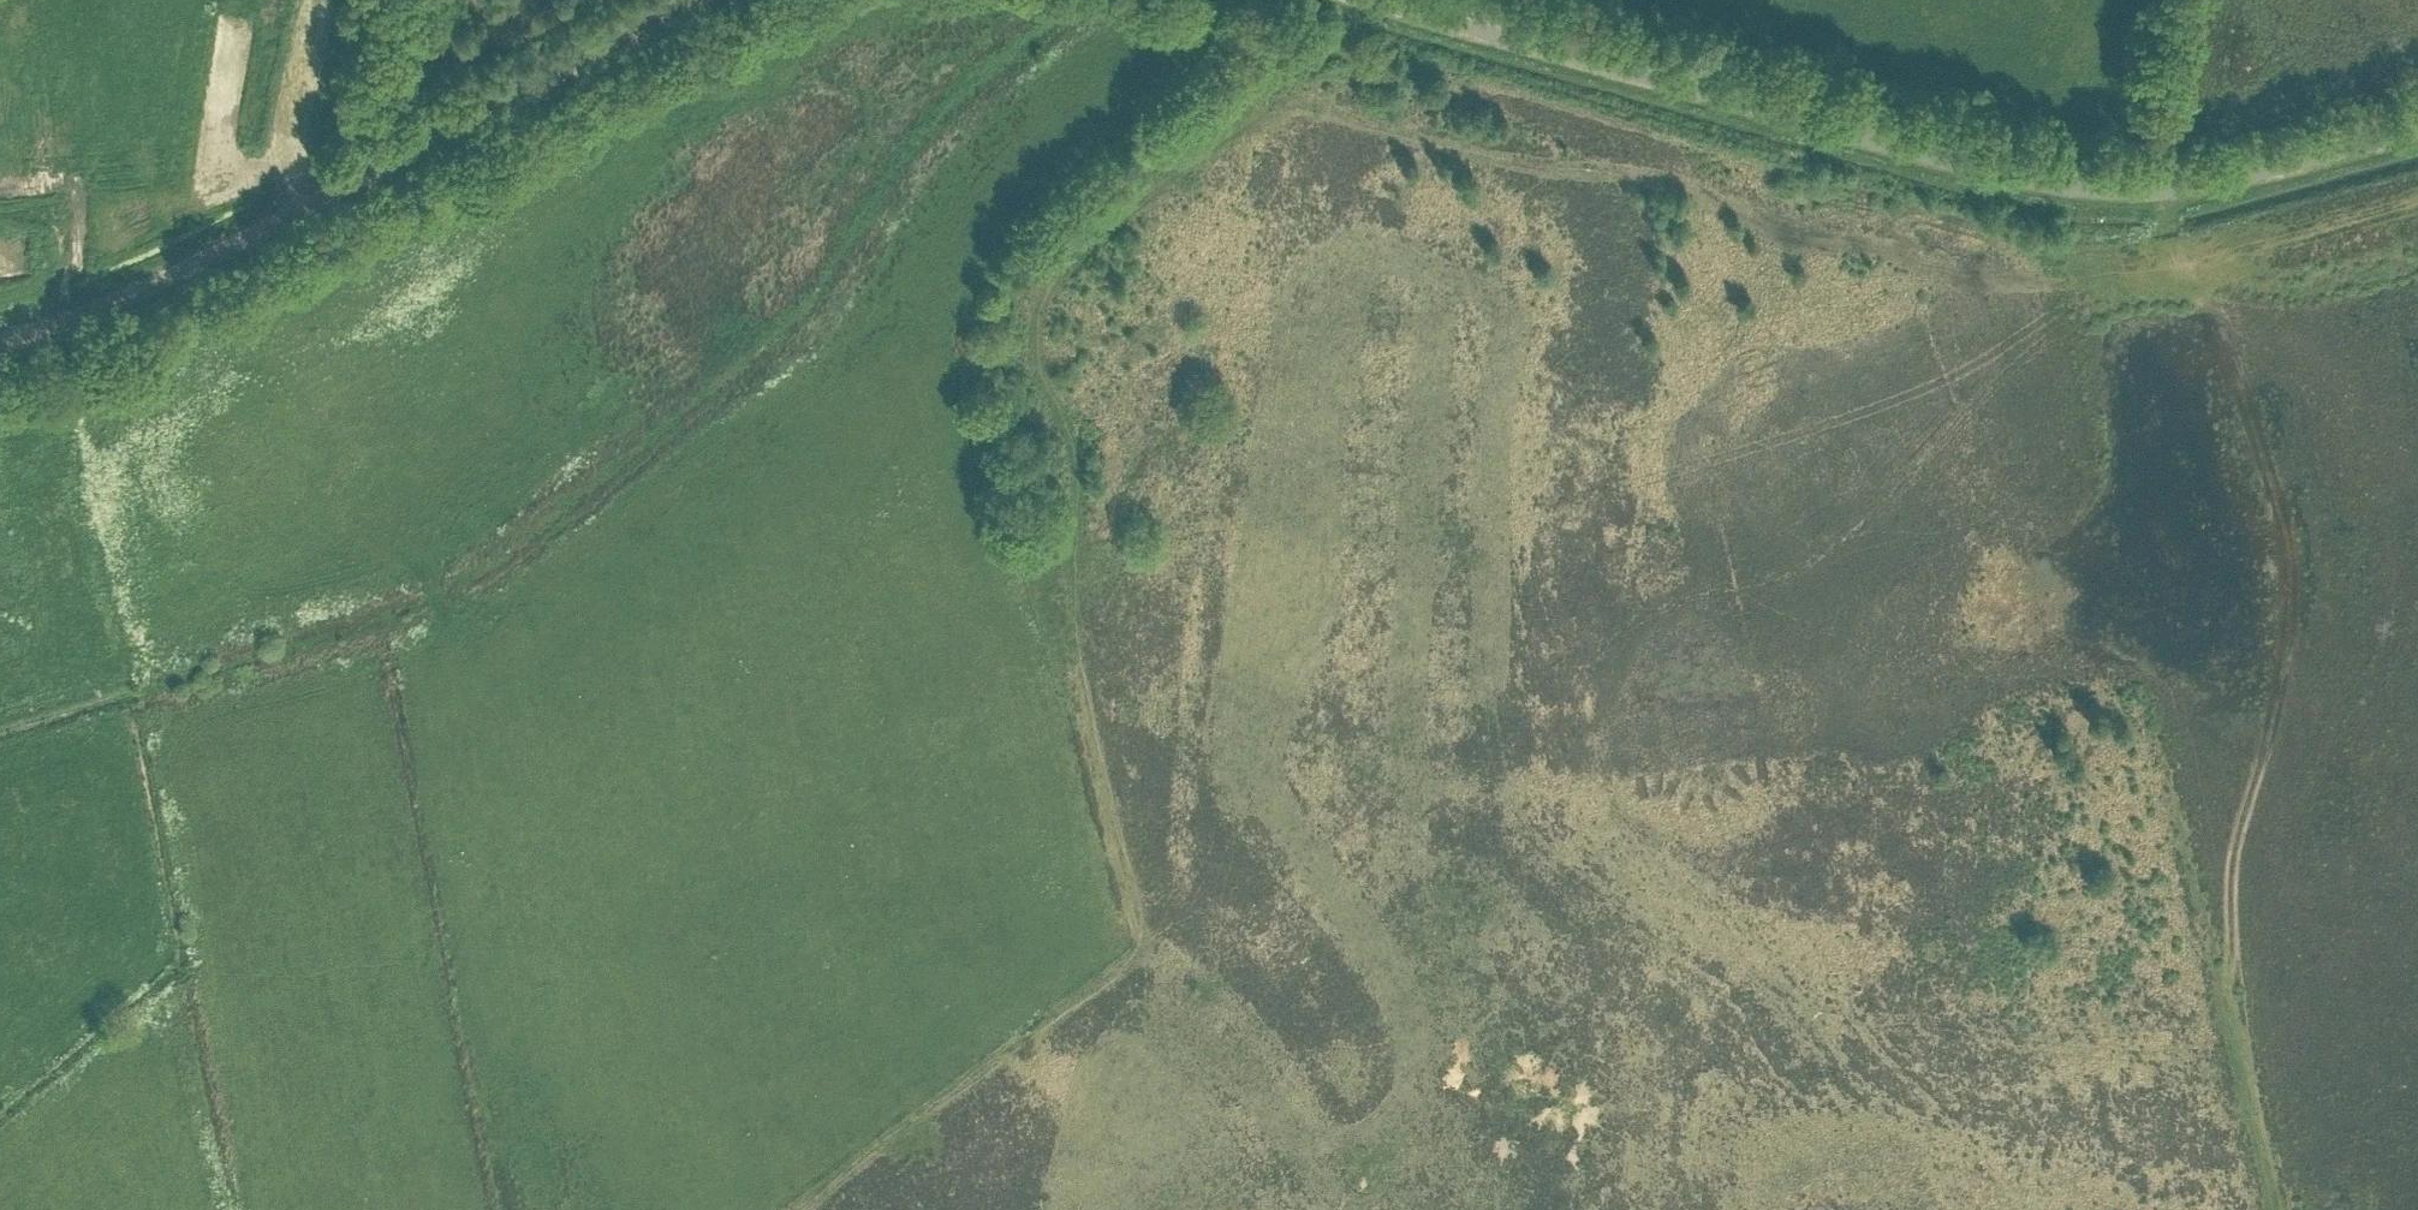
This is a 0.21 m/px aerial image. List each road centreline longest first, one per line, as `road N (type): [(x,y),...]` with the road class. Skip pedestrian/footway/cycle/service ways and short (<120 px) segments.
road 1 (unclassified): [(2417,128),(2198,183),(2088,189),(1970,166),(1375,0)]
road 2 (unclassified): [(0,338),(139,289),(698,0)]

